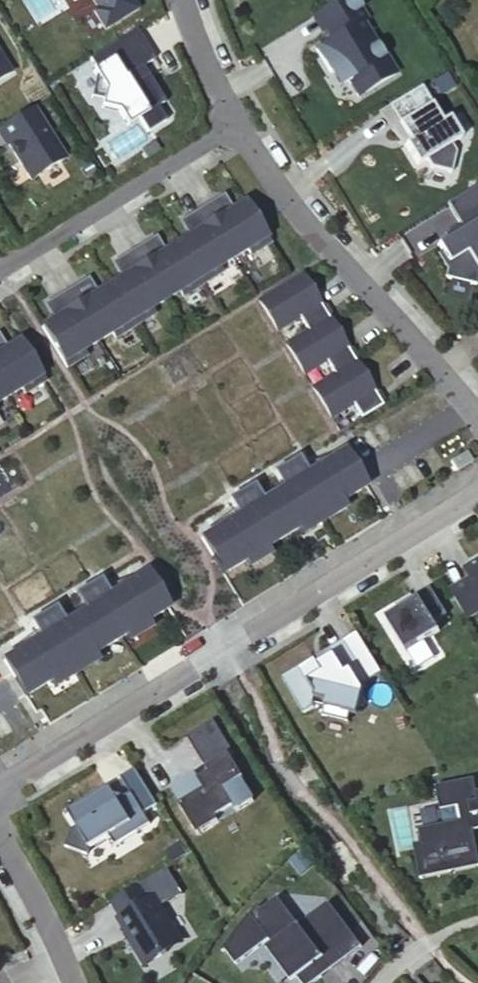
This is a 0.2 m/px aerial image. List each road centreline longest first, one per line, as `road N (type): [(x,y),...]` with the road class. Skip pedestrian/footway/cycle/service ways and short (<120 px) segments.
road 1 (residential): [(0,784),(477,498)]
road 2 (residential): [(477,417),(232,125)]
road 3 (residential): [(0,267),(232,125)]
road 4 (residential): [(0,841),(74,982)]
road 5 (residential): [(232,125),(180,0)]
road 6 (residential): [(477,918),(416,949),(378,982)]

